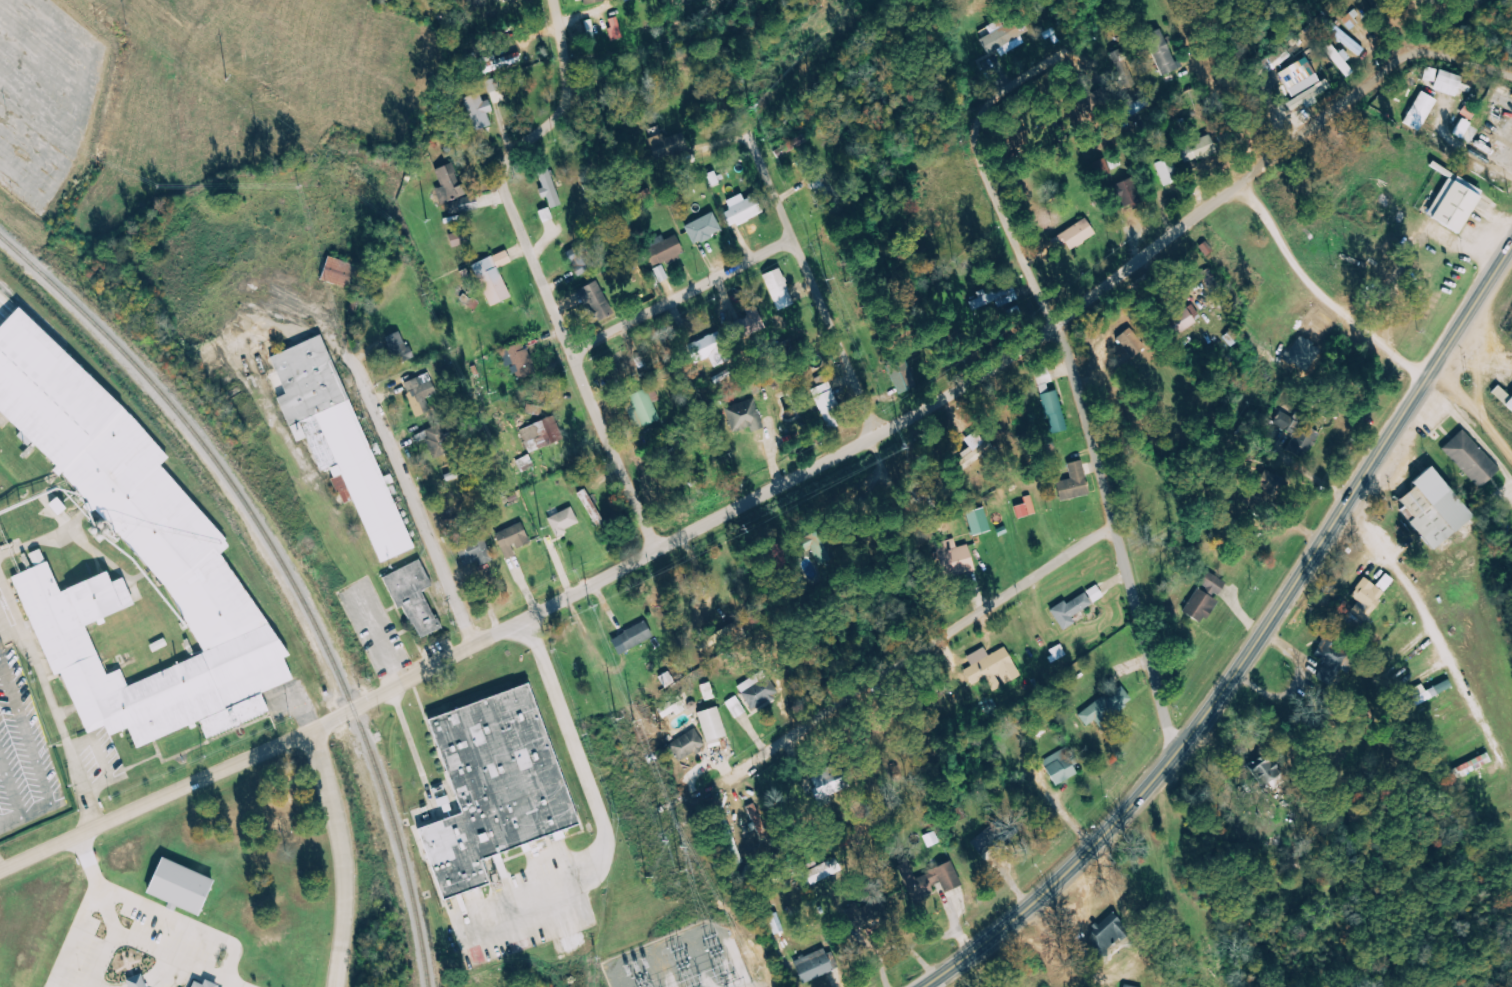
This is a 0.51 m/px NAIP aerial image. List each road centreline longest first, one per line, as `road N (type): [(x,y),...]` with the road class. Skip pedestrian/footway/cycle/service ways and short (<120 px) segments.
road 1 (tertiary): [(0,865),(352,710),(873,437),(1058,323),(1406,54)]
road 2 (residential): [(1170,757),(1058,323),(1011,240),(972,140),(975,114),(1042,66)]
road 3 (primary): [(1230,686),(1511,245)]
road 4 (primary): [(917,986),(1088,849),(1230,686)]
road 5 (residential): [(654,548),(511,208)]
road 6 (residential): [(873,437),(748,137)]
road 7 (residential): [(475,643),(363,355)]
road 8 (residential): [(333,986),(343,855),(310,730)]
road 9 (residential): [(791,239),(566,347)]
road 10 (residential): [(1109,525),(972,617)]
road 11 (residential): [(511,208),(506,184),(516,150),(563,105)]
road 12 (residential): [(1511,462),(1430,371)]

